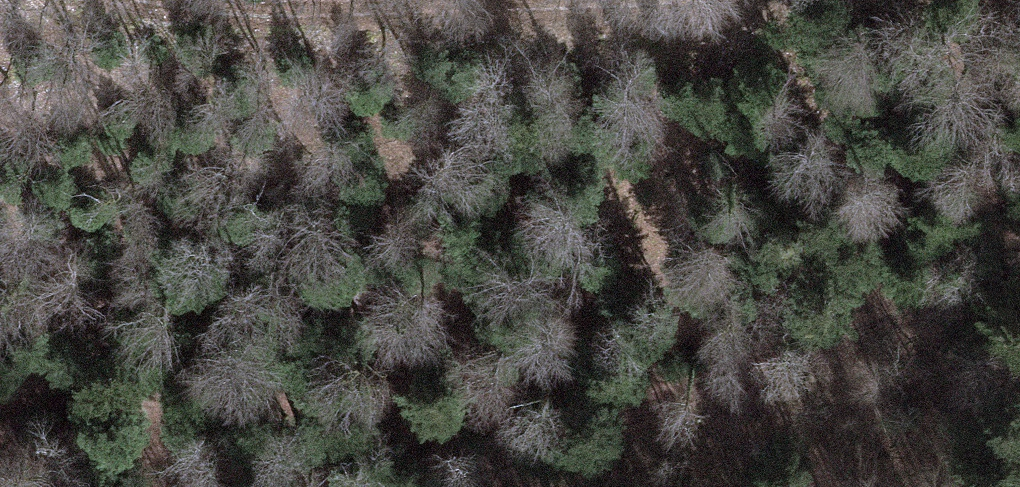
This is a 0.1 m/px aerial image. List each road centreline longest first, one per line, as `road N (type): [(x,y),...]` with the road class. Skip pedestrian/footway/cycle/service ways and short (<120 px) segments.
road 1 (track): [(363,486),(636,416),(1019,262)]
road 2 (track): [(578,0),(295,6),(251,0)]

